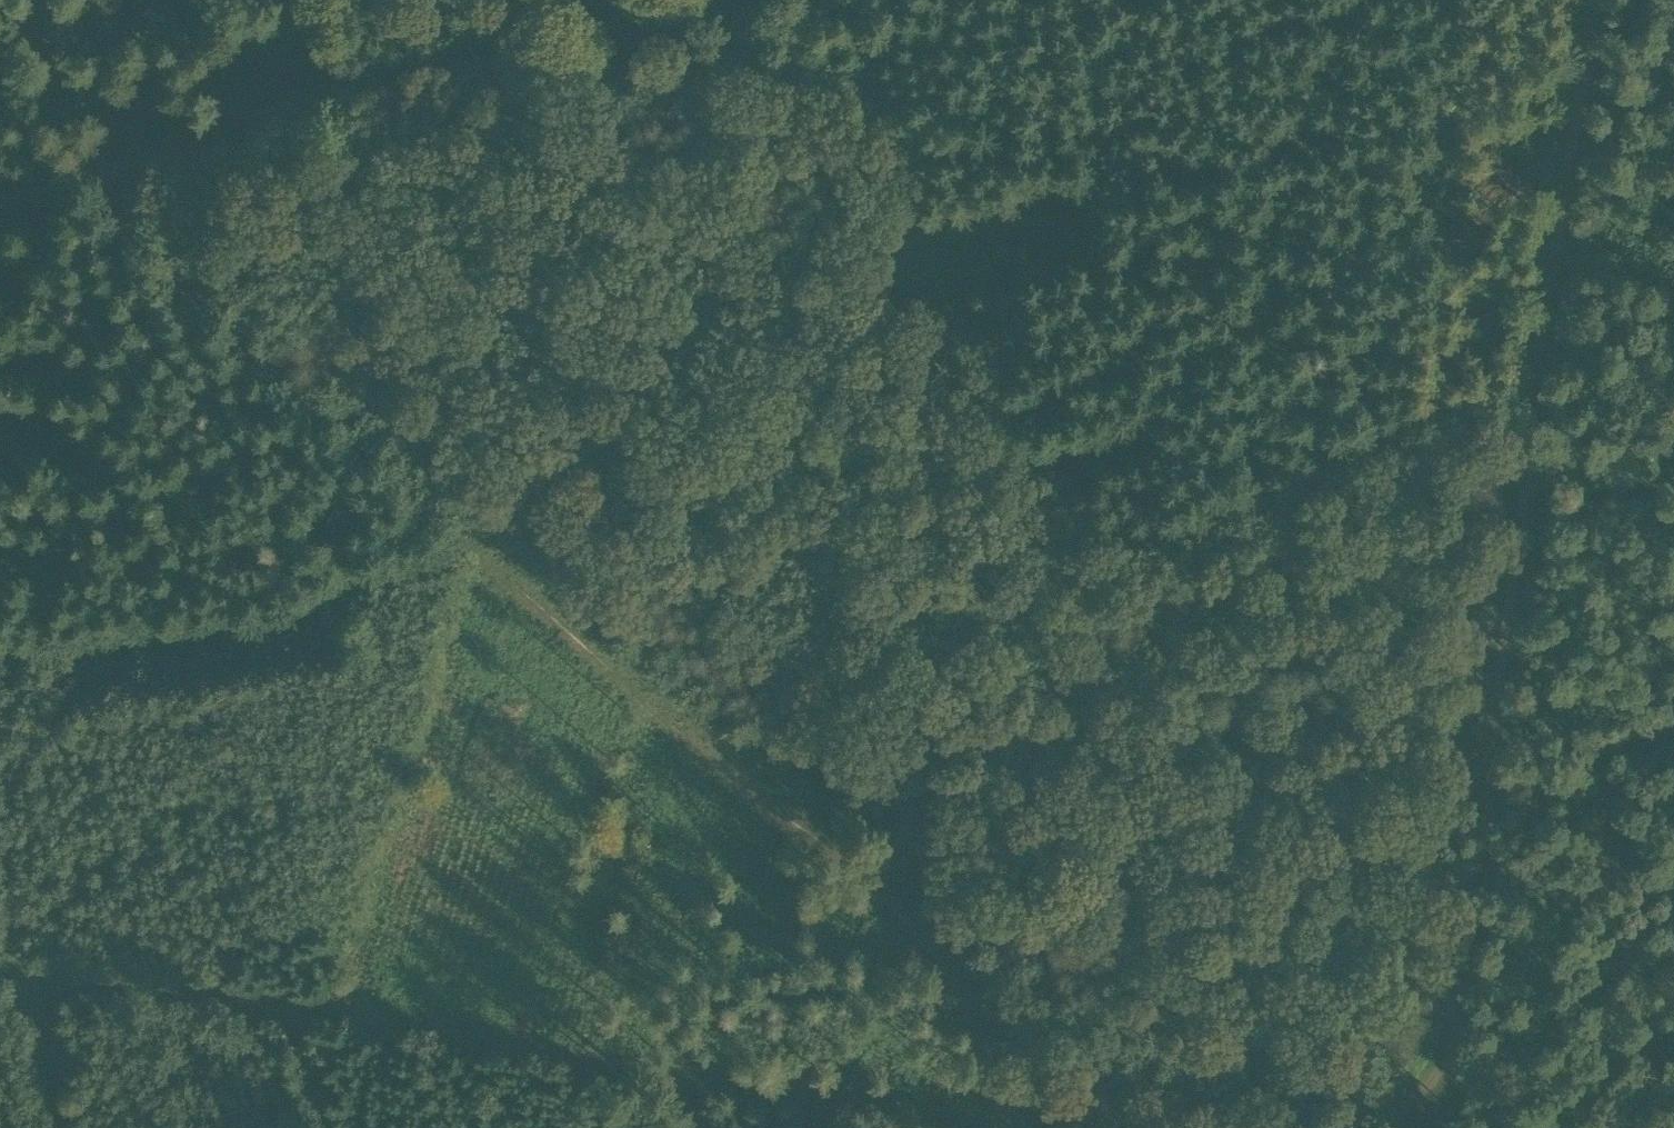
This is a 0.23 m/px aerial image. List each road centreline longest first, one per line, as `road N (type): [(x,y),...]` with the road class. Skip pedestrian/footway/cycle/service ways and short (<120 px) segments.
road 1 (track): [(109,184),(125,212),(296,388),(641,702),(882,888),(977,994),(1018,1127)]
road 2 (track): [(0,996),(1015,1121)]
road 3 (track): [(646,0),(351,88),(109,184),(0,209)]
road 4 (track): [(1460,1034),(1524,469)]
road 5 (track): [(1592,0),(1524,469)]
road 6 (track): [(0,891),(72,1127)]
road 7 (track): [(1315,1127),(1460,1034)]
road 8 (track): [(1524,469),(1673,484)]

